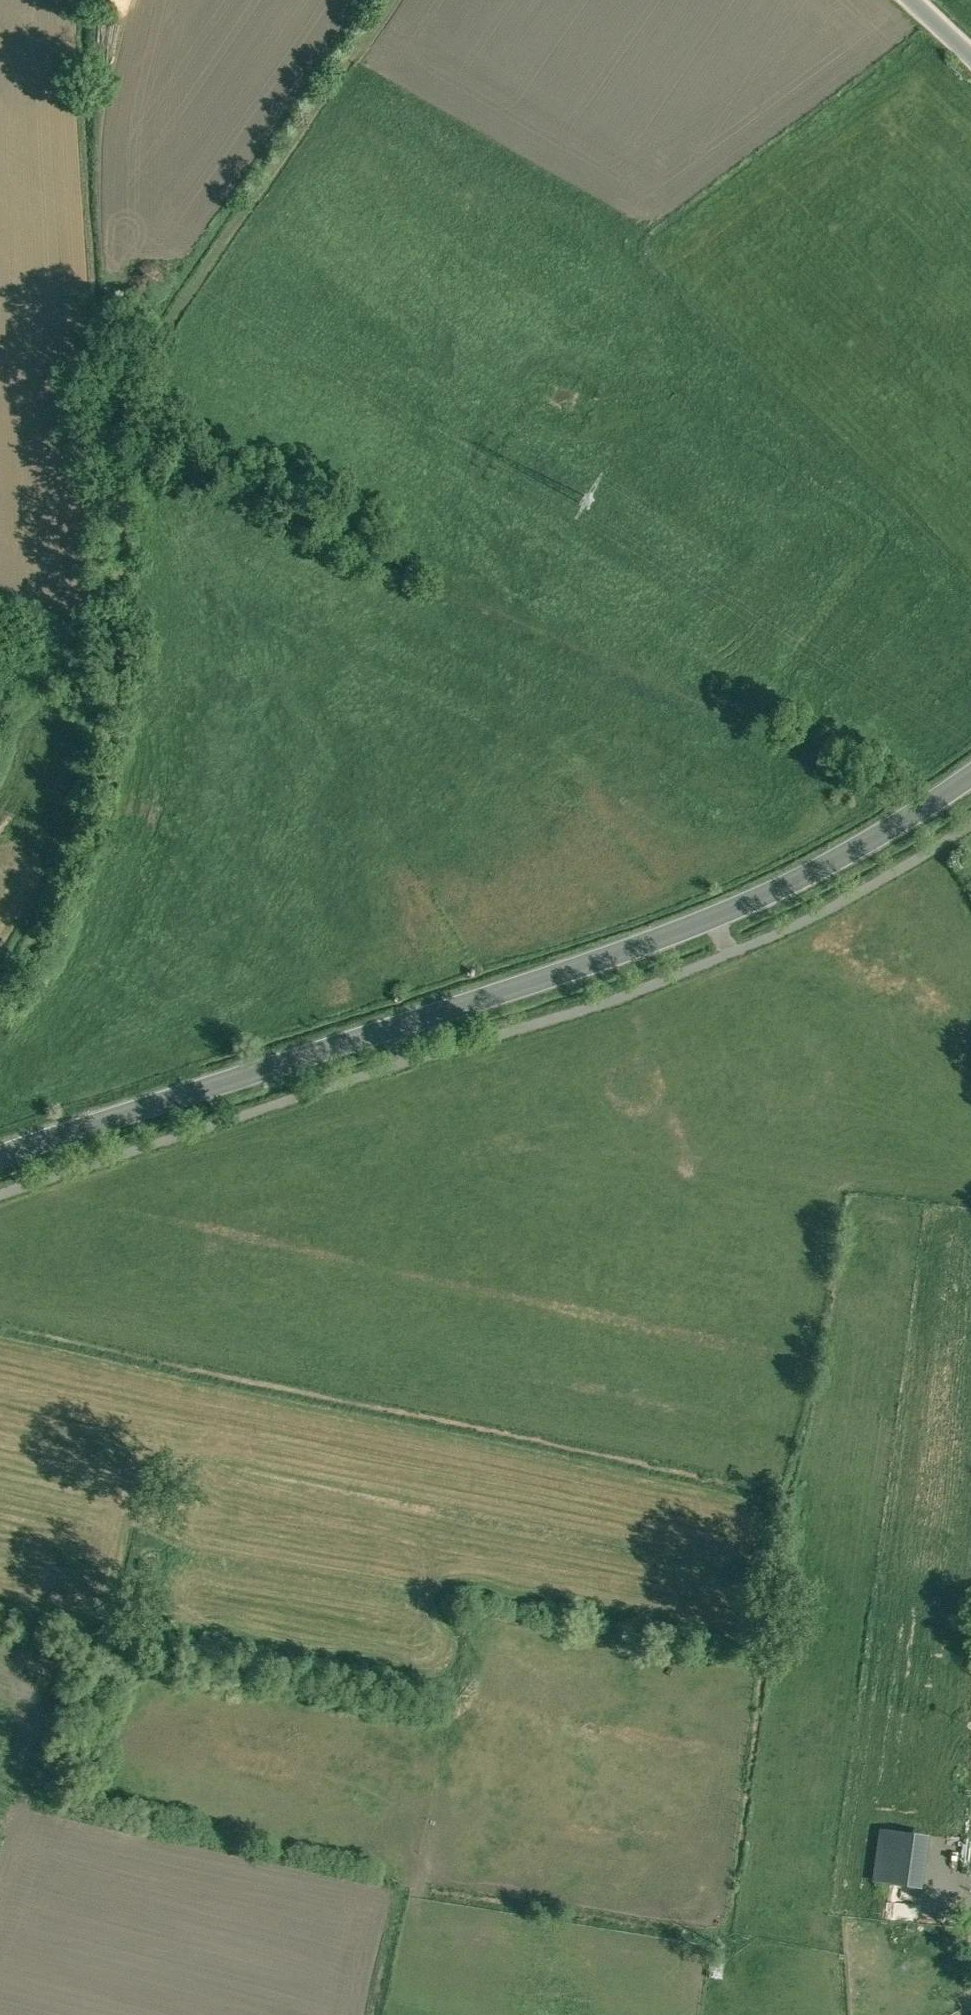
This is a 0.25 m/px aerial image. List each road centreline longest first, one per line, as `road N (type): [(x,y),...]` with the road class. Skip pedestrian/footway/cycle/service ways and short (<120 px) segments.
road 1 (track): [(0,1004),(77,864),(106,742),(117,670),(118,455),(130,382),(396,0)]
road 2 (secondary): [(0,1156),(627,951),(759,897),(873,838),(970,772)]

